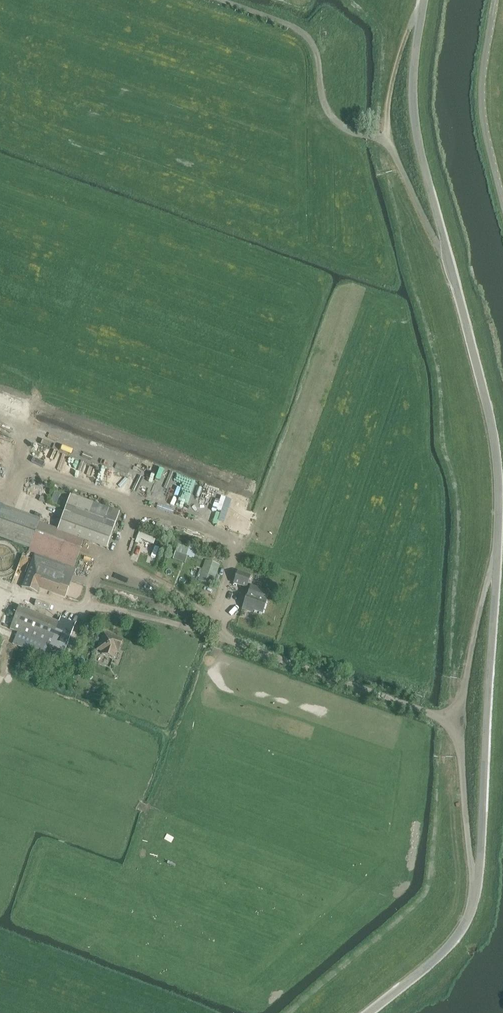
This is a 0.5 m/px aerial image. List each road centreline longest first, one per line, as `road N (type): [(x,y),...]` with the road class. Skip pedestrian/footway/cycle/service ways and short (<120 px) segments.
road 1 (tertiary): [(370,1012),(454,943),(474,908),(501,541),(498,447),(415,120),(427,0)]
road 2 (unclassified): [(502,198),(484,108),(496,0)]

